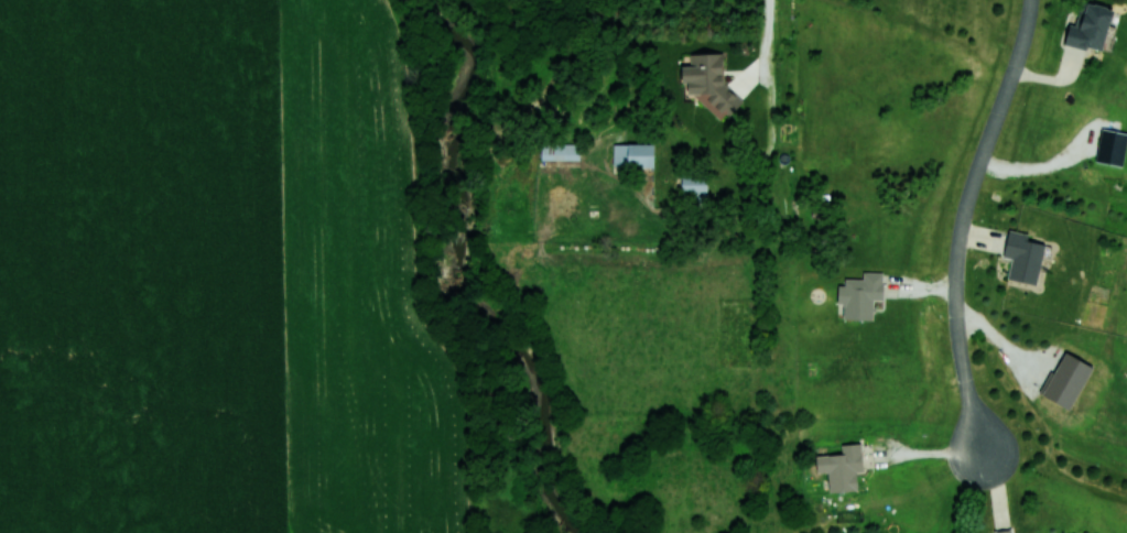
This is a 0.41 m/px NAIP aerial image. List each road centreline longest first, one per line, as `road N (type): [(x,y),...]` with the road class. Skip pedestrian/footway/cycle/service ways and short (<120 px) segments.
road 1 (residential): [(1033,0),(973,186),(958,263),(961,352),(984,454)]

